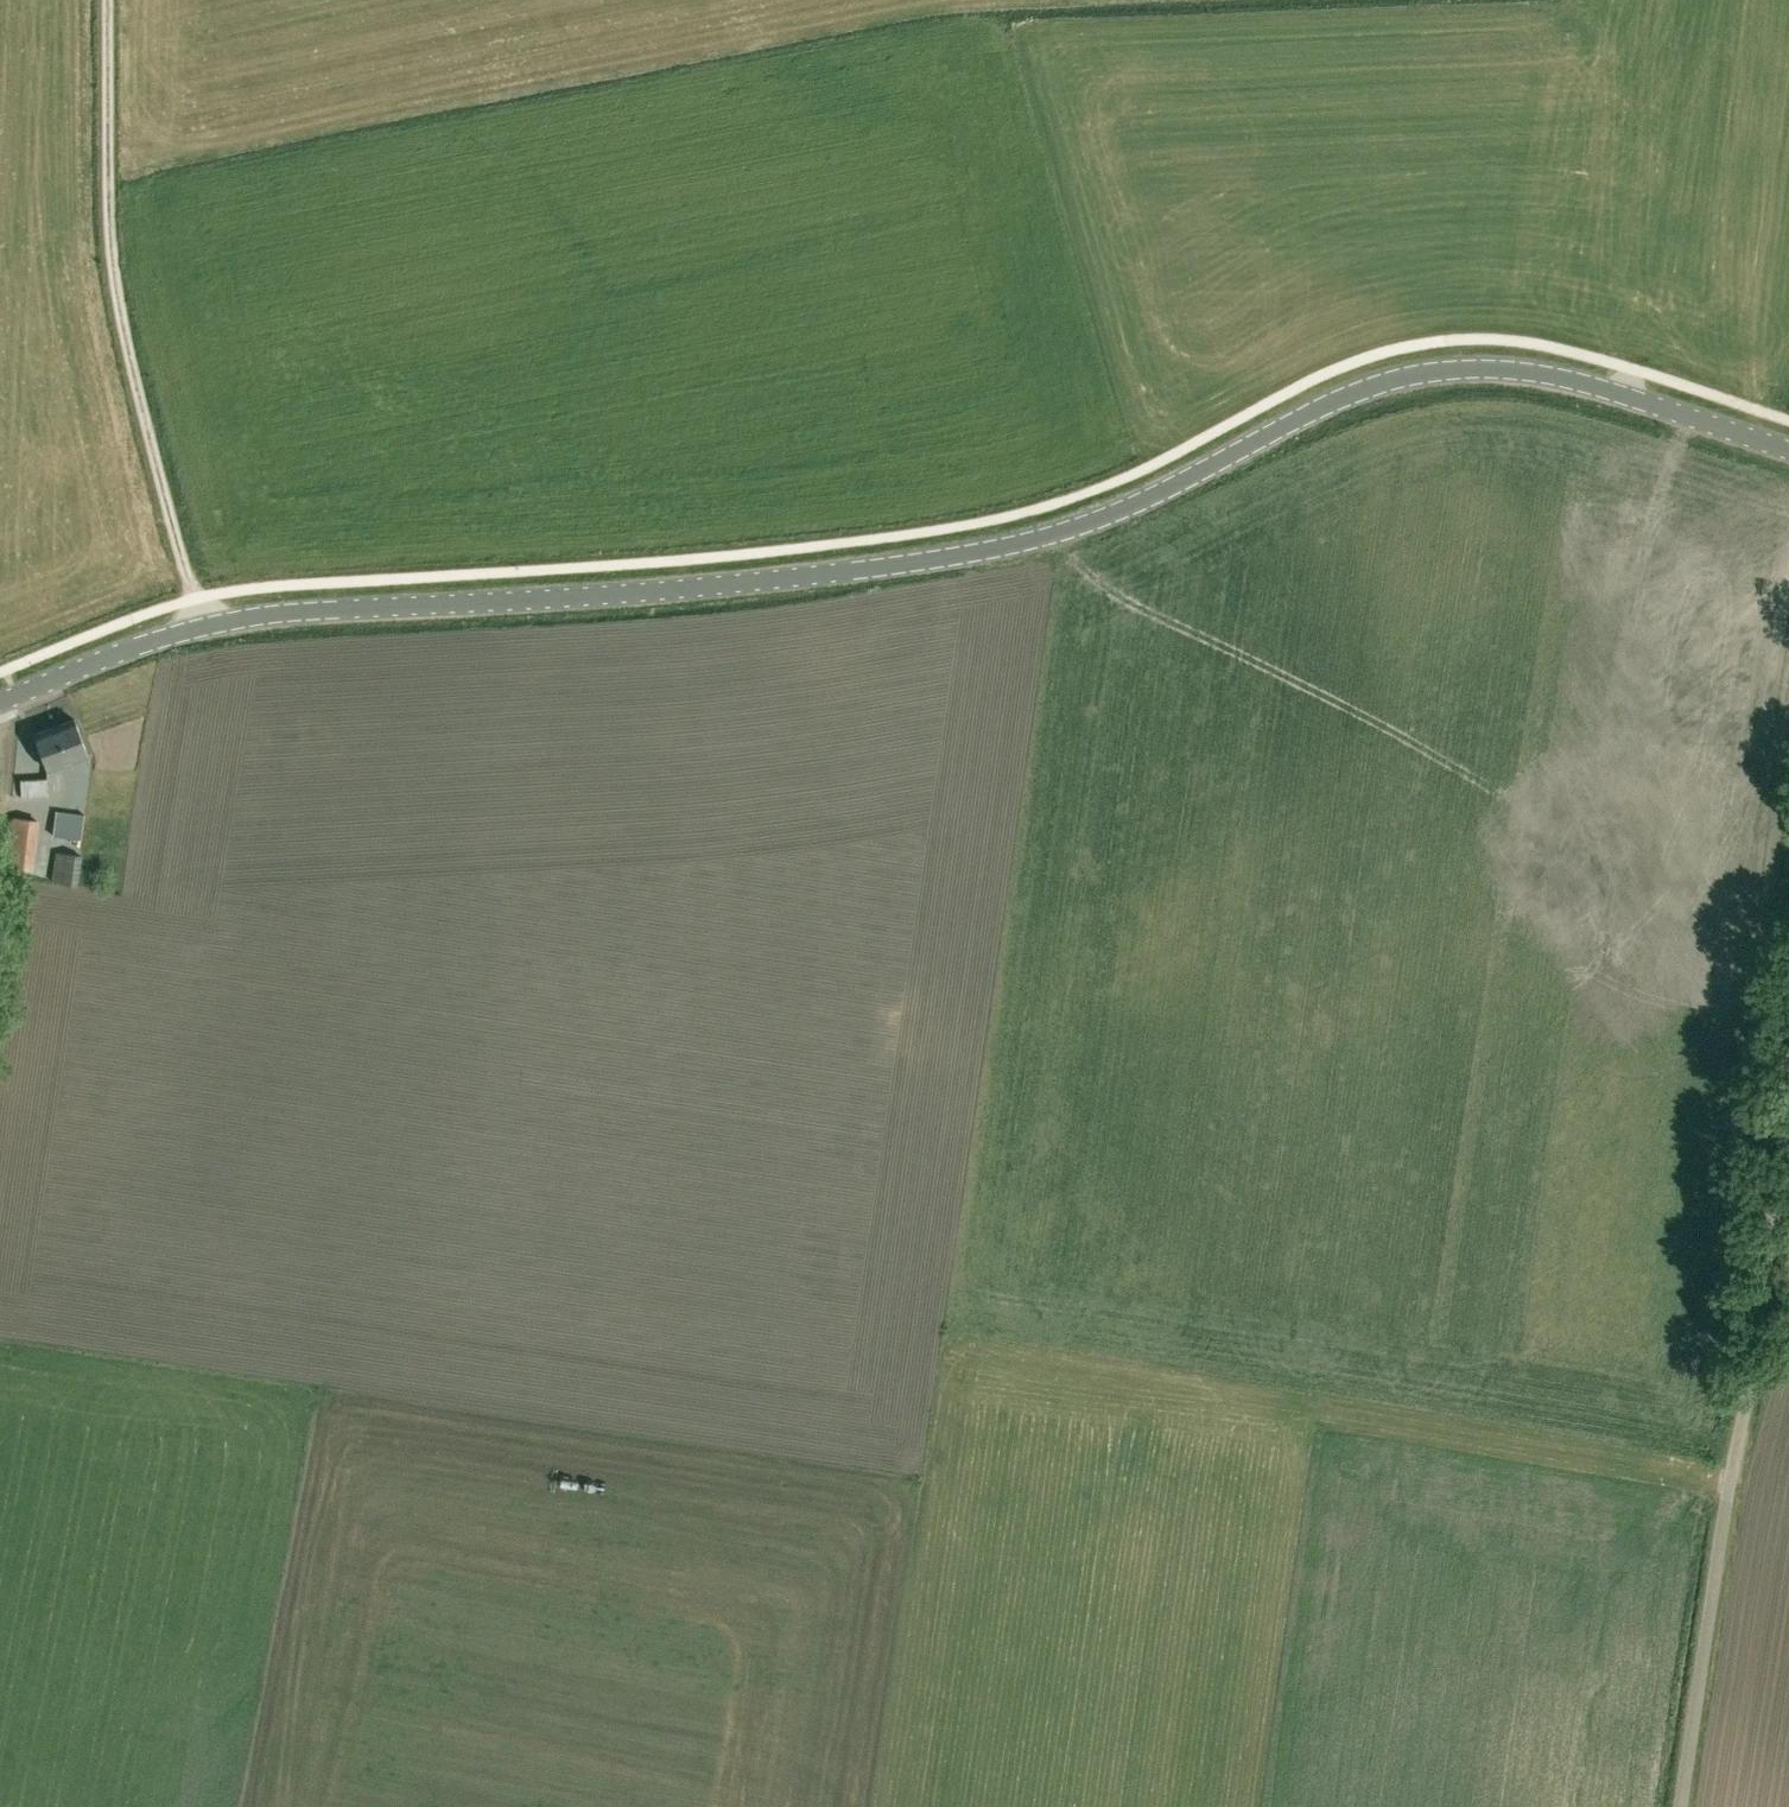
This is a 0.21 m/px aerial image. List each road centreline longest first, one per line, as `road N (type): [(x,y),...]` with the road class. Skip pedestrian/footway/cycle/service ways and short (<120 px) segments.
road 1 (tertiary): [(0,699),(154,639),(250,616),(803,578),(990,551),(1097,521),(1361,391),(1472,367),(1574,379),(1788,445)]
road 2 (unclassified): [(1681,1806),(1788,1073)]

